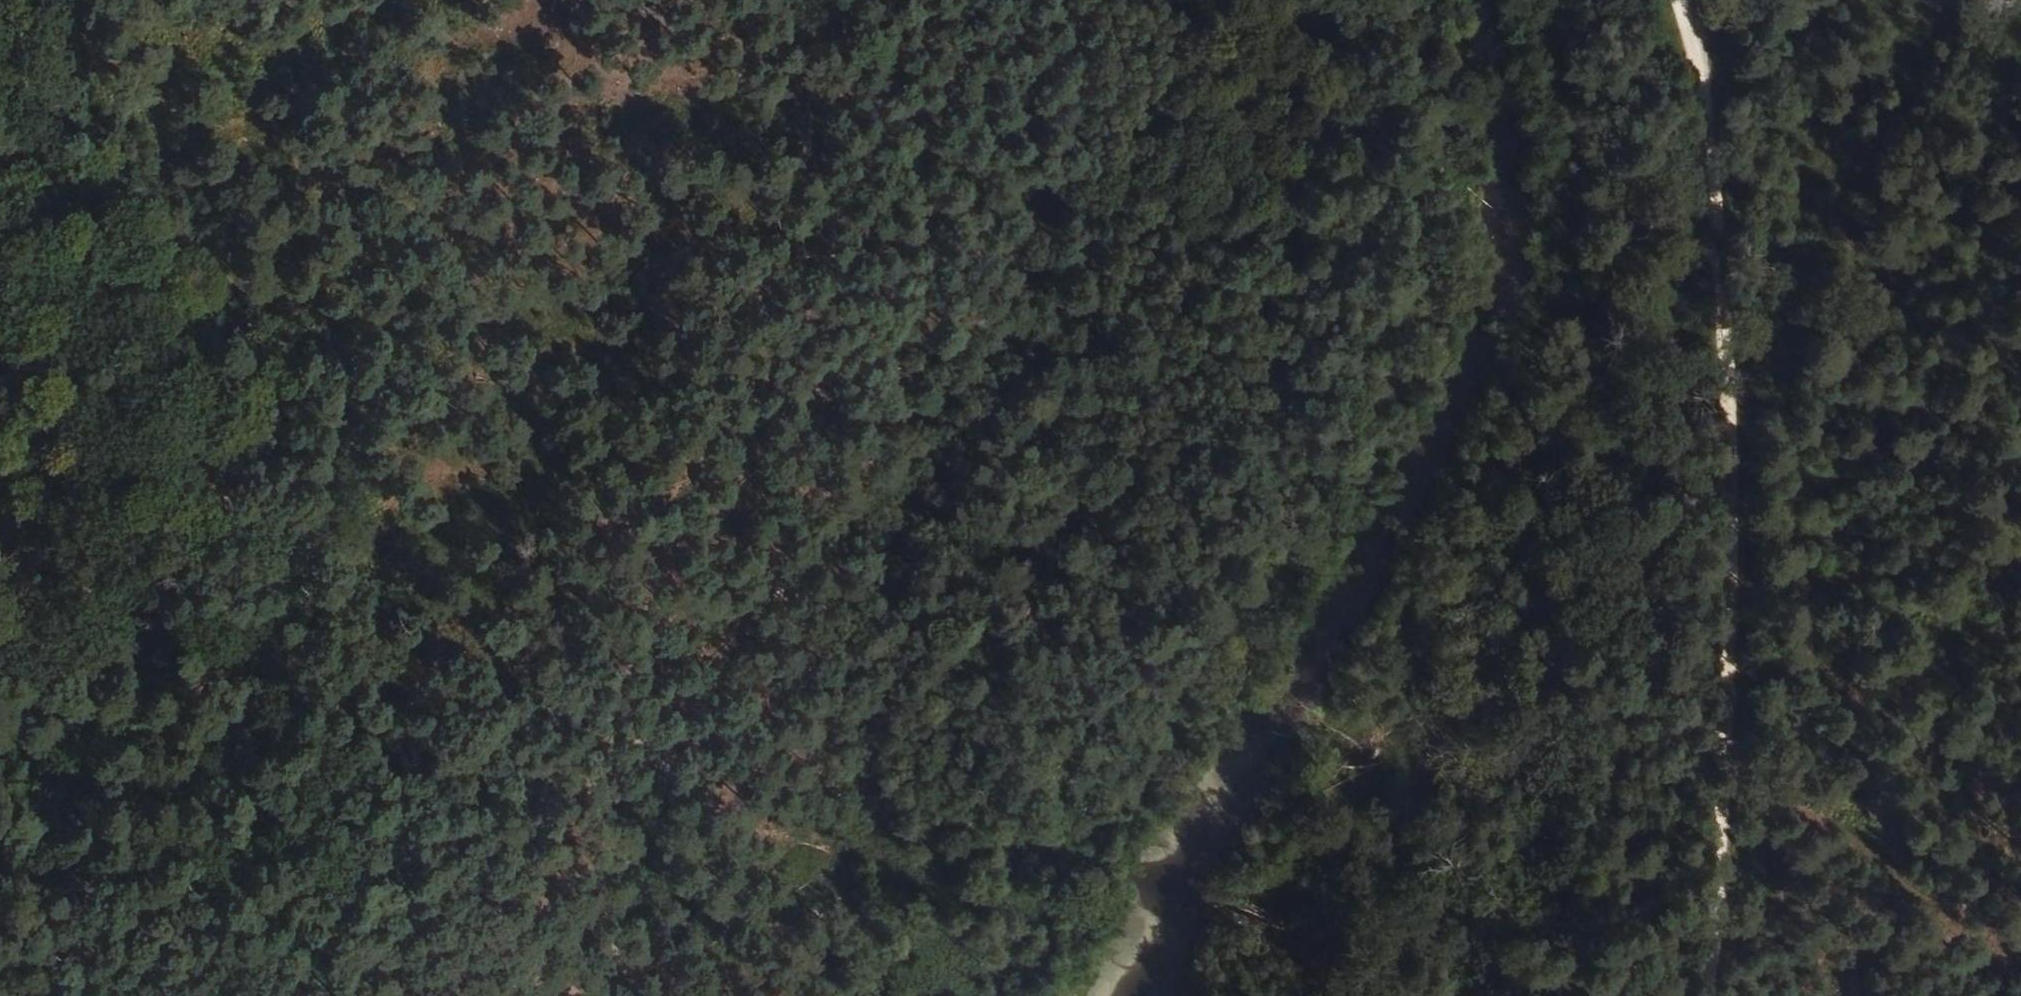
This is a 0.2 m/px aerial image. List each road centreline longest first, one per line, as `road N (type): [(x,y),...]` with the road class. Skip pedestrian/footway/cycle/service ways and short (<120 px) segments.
road 1 (track): [(1694,995),(1739,434),(1725,197),(1679,0)]

